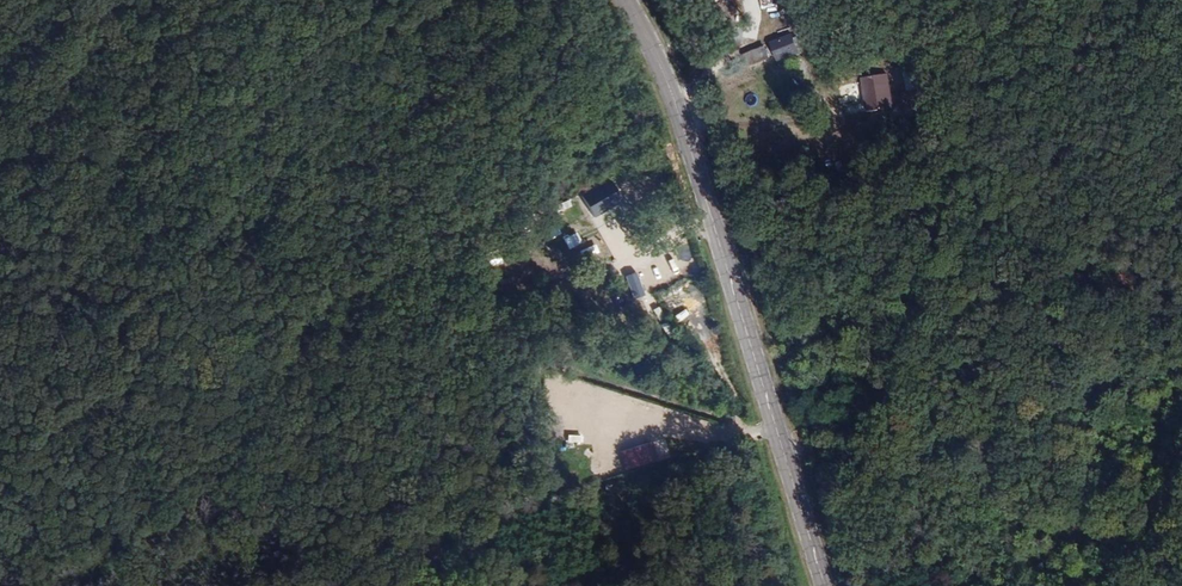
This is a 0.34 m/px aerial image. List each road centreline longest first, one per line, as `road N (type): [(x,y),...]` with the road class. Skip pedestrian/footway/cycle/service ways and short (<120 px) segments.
road 1 (track): [(0,179),(778,427)]
road 2 (secondary): [(628,0),(656,54),(708,205),(823,585)]
road 3 (track): [(778,427),(338,585)]

